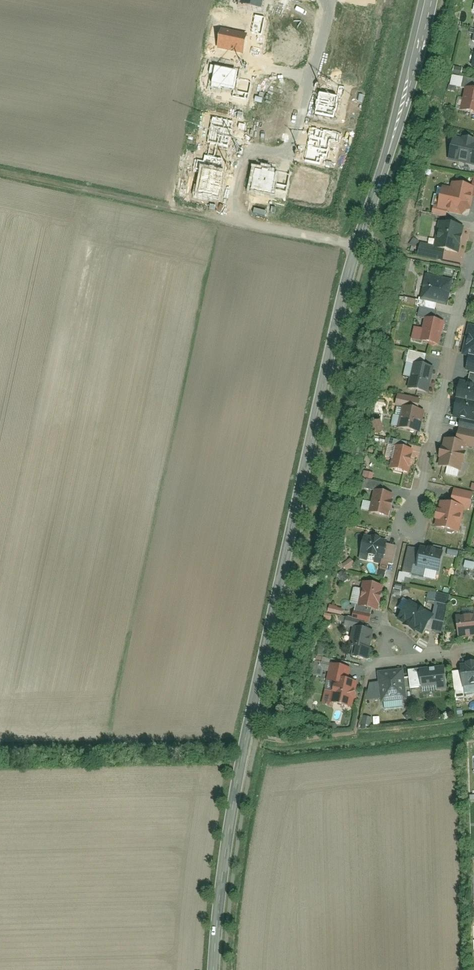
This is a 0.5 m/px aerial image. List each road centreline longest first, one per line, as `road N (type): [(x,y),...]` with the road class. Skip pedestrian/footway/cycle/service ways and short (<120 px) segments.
road 1 (tertiary): [(213,969),(246,739),(345,286),(432,0)]
road 2 (residential): [(472,262),(411,533)]

